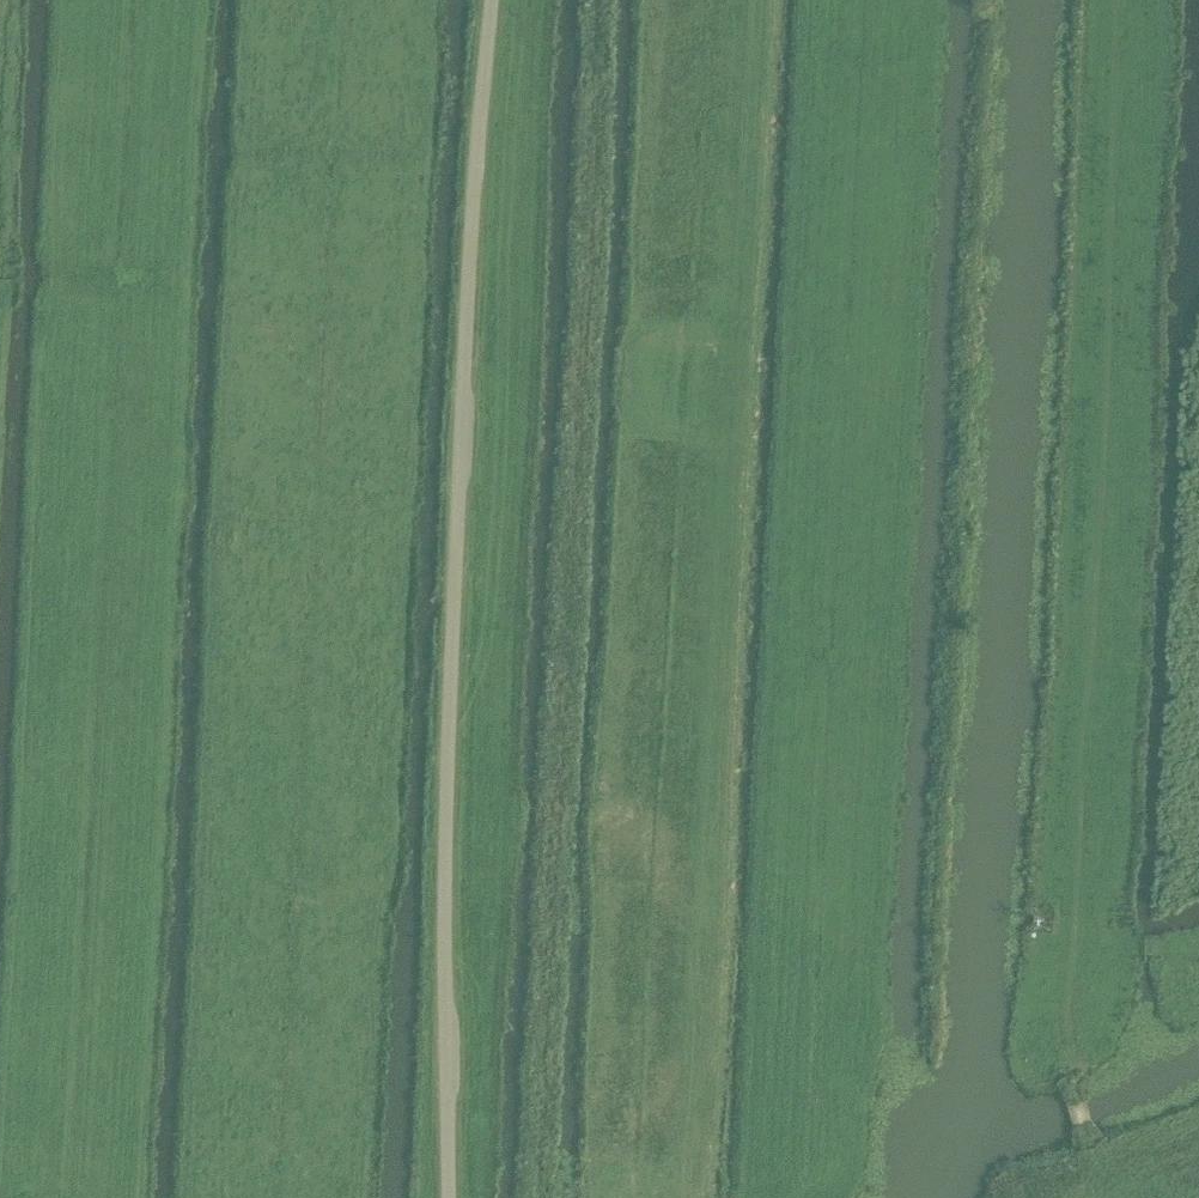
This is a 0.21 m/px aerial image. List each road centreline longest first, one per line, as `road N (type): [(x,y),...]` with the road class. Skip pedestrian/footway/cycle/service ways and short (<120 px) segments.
road 1 (track): [(1066,1044),(1052,979),(1086,591),(1122,0)]
road 2 (track): [(1198,1124),(1095,1151),(1066,1044),(1085,967),(1114,940),(1198,931)]

